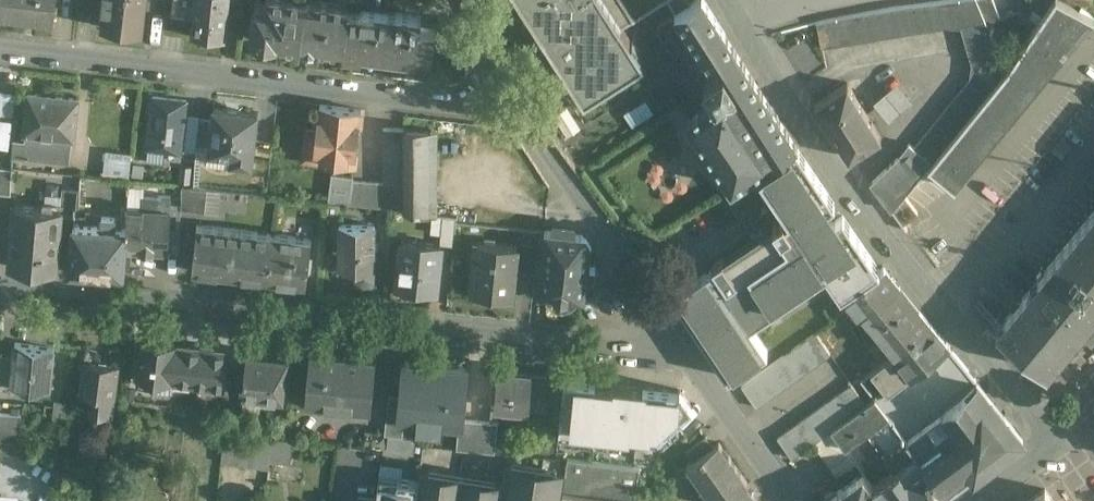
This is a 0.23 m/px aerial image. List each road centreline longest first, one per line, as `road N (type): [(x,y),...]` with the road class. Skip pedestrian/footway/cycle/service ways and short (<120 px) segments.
road 1 (residential): [(0,284),(681,351)]
road 2 (residential): [(1052,439),(842,176),(743,27)]
road 3 (residential): [(0,42),(507,103)]
road 4 (residential): [(507,103),(681,351)]
road 5 (residential): [(681,351),(801,500)]
road 6 (residential): [(445,0),(507,103)]

